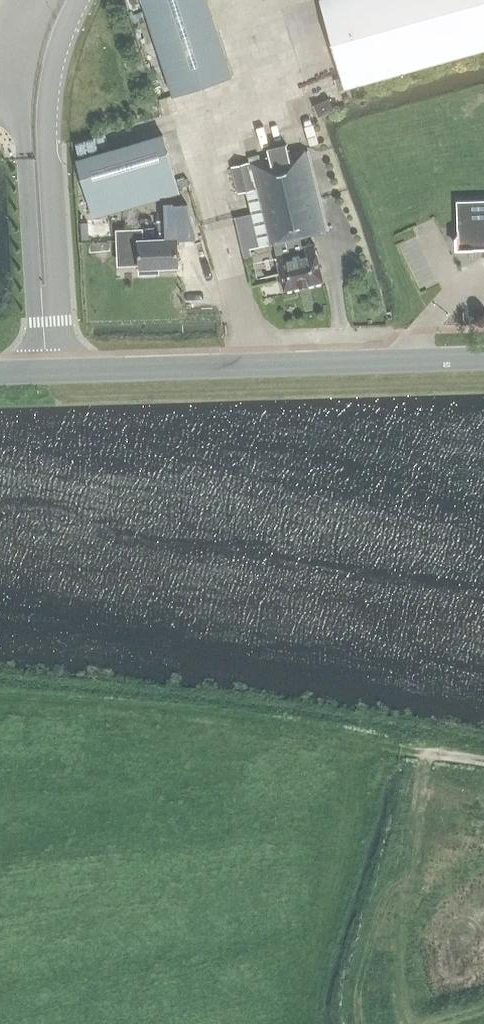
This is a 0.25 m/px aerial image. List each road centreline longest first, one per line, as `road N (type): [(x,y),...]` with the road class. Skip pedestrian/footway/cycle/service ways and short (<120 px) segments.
road 1 (tertiary): [(0,373),(483,359)]
road 2 (track): [(399,750),(271,723),(0,698)]
road 3 (track): [(312,1023),(308,986),(321,913),(356,756),(371,744)]

